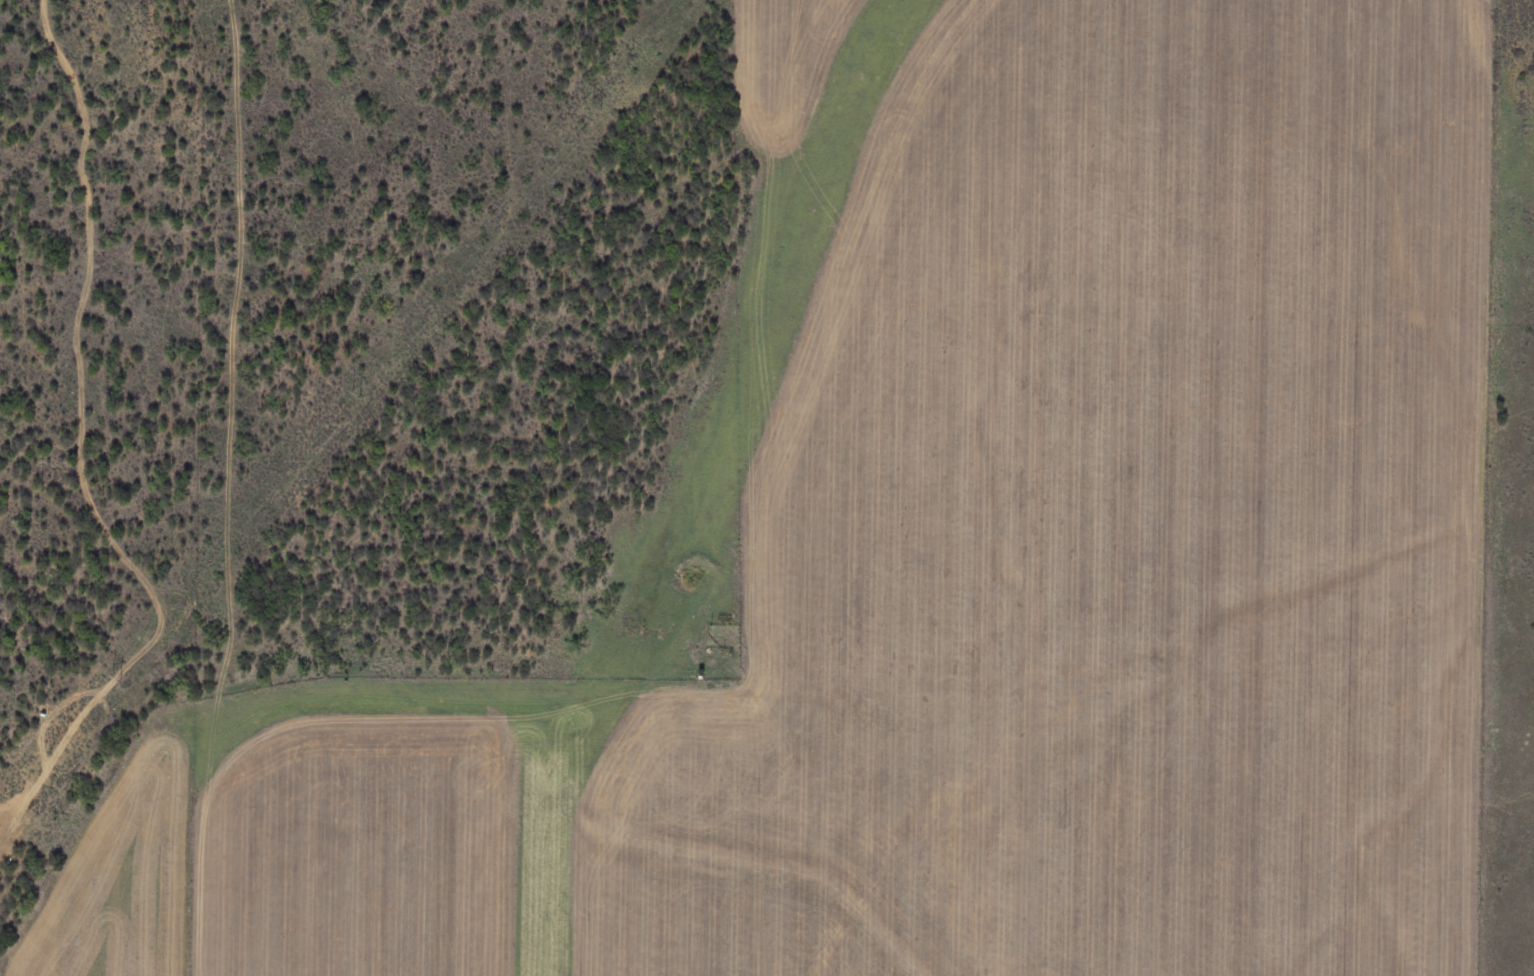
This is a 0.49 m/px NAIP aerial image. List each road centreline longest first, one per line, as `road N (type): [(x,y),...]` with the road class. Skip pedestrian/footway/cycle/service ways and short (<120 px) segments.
road 1 (residential): [(1484,975),(1490,40),(1479,0)]

